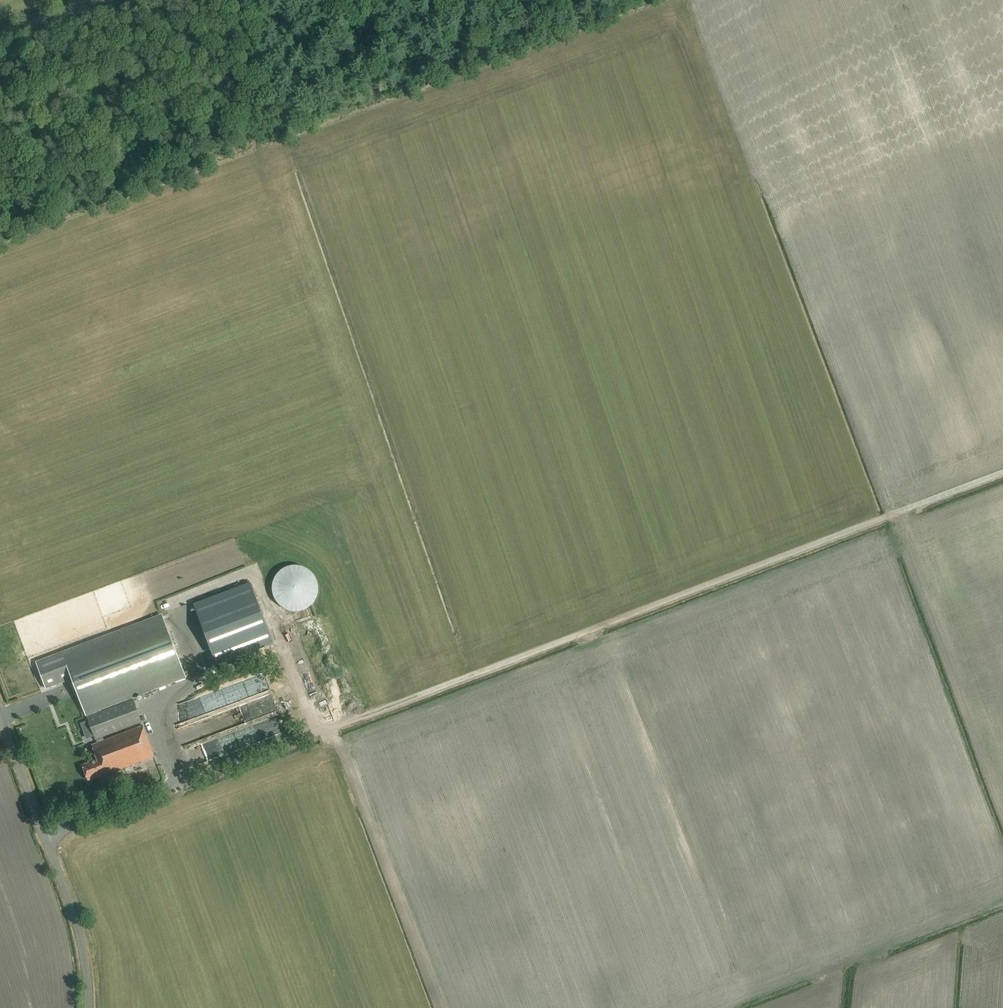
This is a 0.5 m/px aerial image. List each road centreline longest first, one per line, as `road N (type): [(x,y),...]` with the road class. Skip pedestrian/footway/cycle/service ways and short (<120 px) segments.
road 1 (unclassified): [(86,1007),(86,946),(0,717)]

